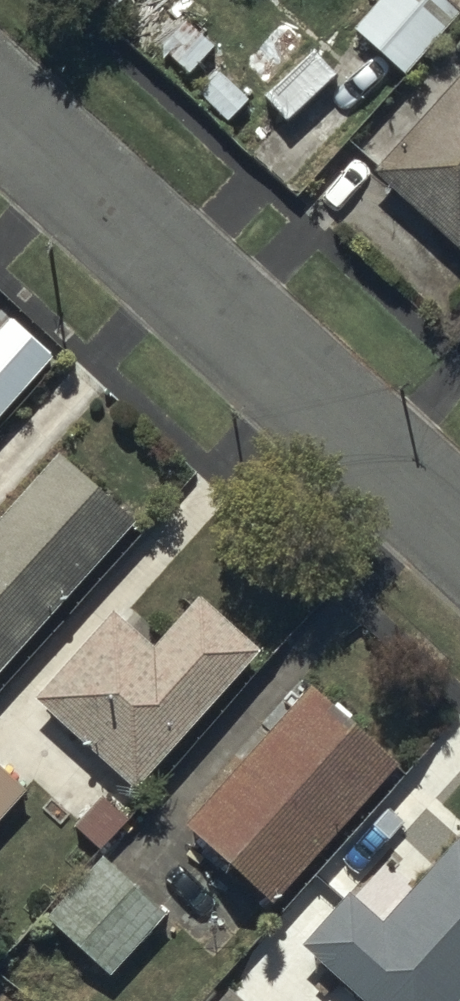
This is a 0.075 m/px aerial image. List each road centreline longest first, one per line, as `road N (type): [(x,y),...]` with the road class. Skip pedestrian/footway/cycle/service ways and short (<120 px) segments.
road 1 (residential): [(459,533),(0,112)]

